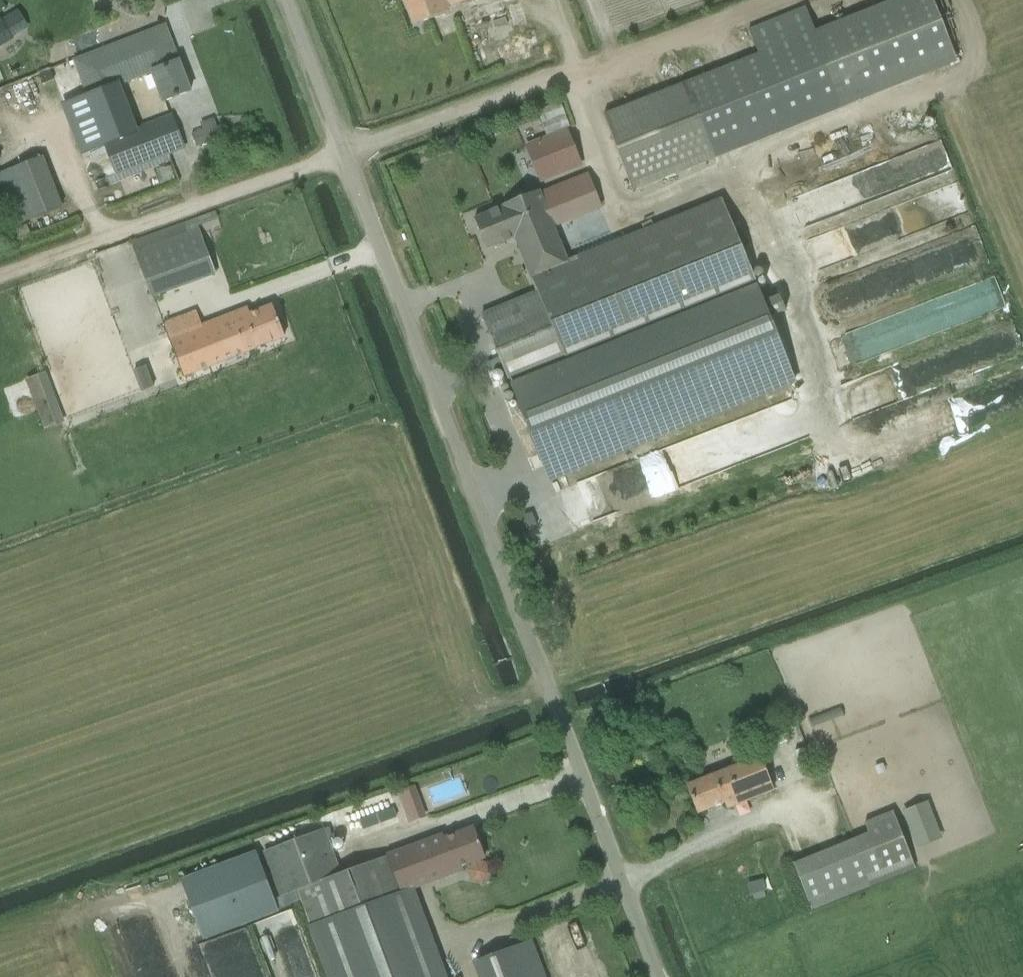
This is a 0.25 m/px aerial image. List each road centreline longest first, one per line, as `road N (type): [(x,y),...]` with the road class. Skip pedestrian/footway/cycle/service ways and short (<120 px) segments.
road 1 (unclassified): [(657,976),(282,0)]
road 2 (track): [(793,0),(0,283)]

